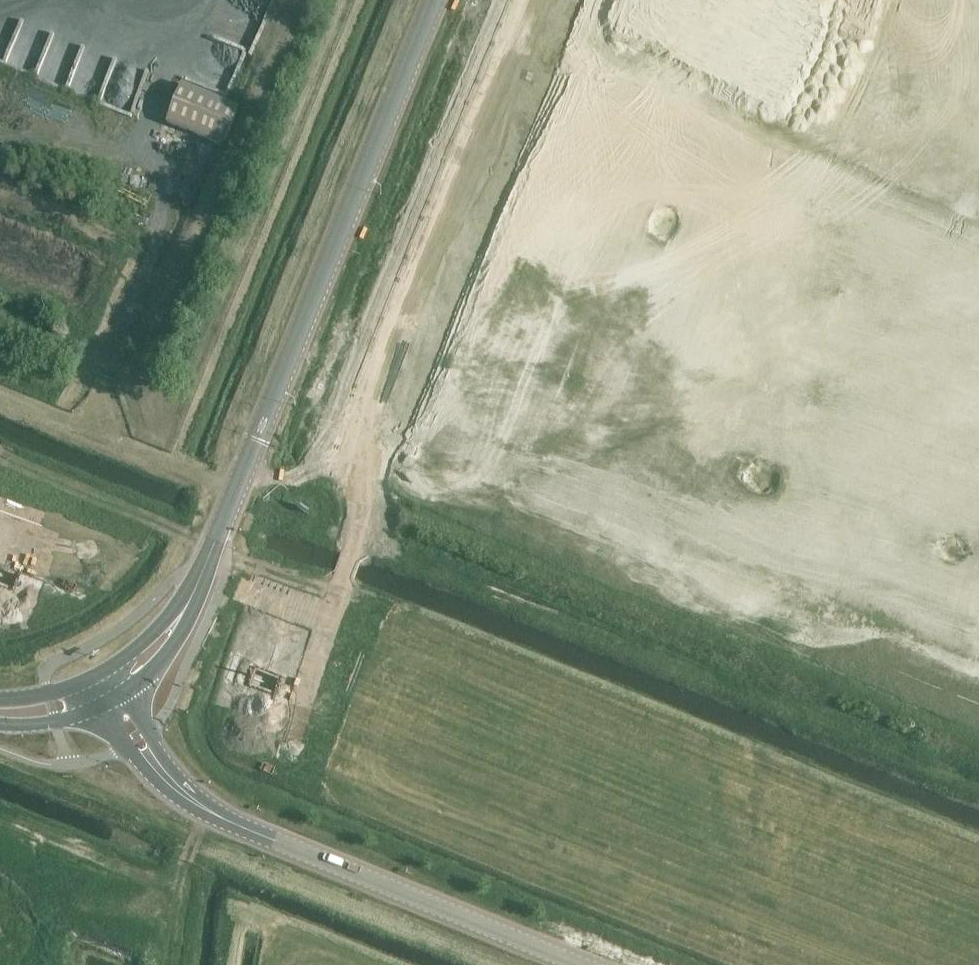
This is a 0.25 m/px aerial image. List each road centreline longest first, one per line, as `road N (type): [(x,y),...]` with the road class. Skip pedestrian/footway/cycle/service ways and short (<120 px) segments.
road 1 (tertiary): [(110,687),(169,633),(208,561),(426,0)]
road 2 (track): [(739,615),(661,379),(662,211),(696,0)]
road 3 (secondary): [(571,964),(274,846),(201,808),(138,737),(110,687)]
road 4 (track): [(238,485),(559,435),(668,408)]

